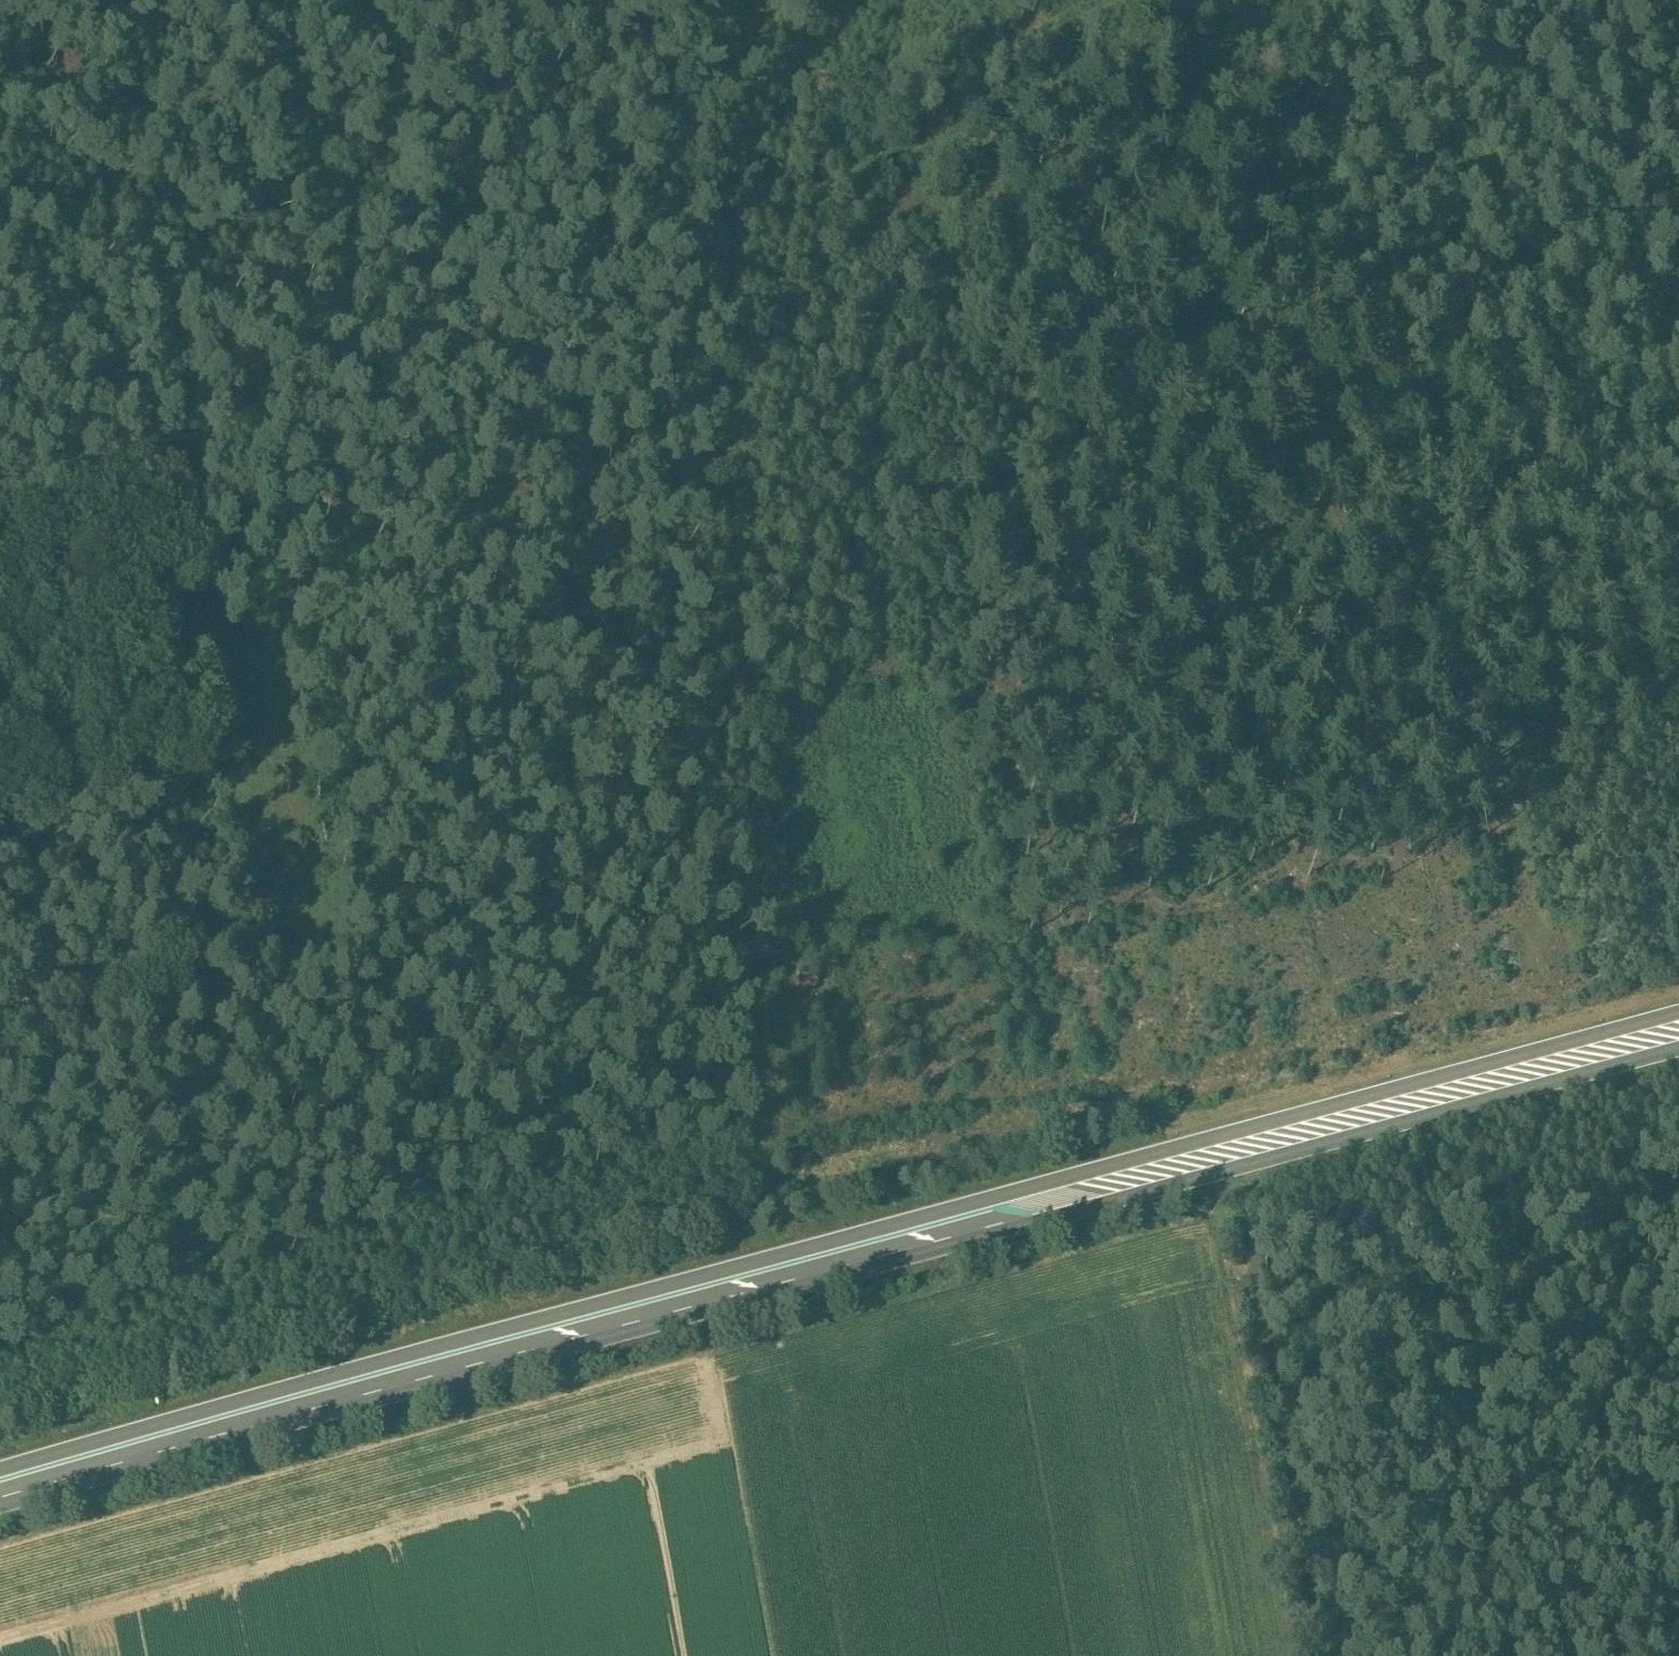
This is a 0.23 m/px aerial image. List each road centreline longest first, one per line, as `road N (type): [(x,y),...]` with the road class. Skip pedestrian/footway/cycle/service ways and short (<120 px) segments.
road 1 (trunk): [(1678,1028),(0,1479)]
road 2 (trunk): [(0,1489),(1678,1039)]
road 3 (track): [(680,0),(724,73),(738,198),(742,628),(765,781),(744,876),(620,908),(539,906),(458,950),(201,975),(132,950),(0,972)]

